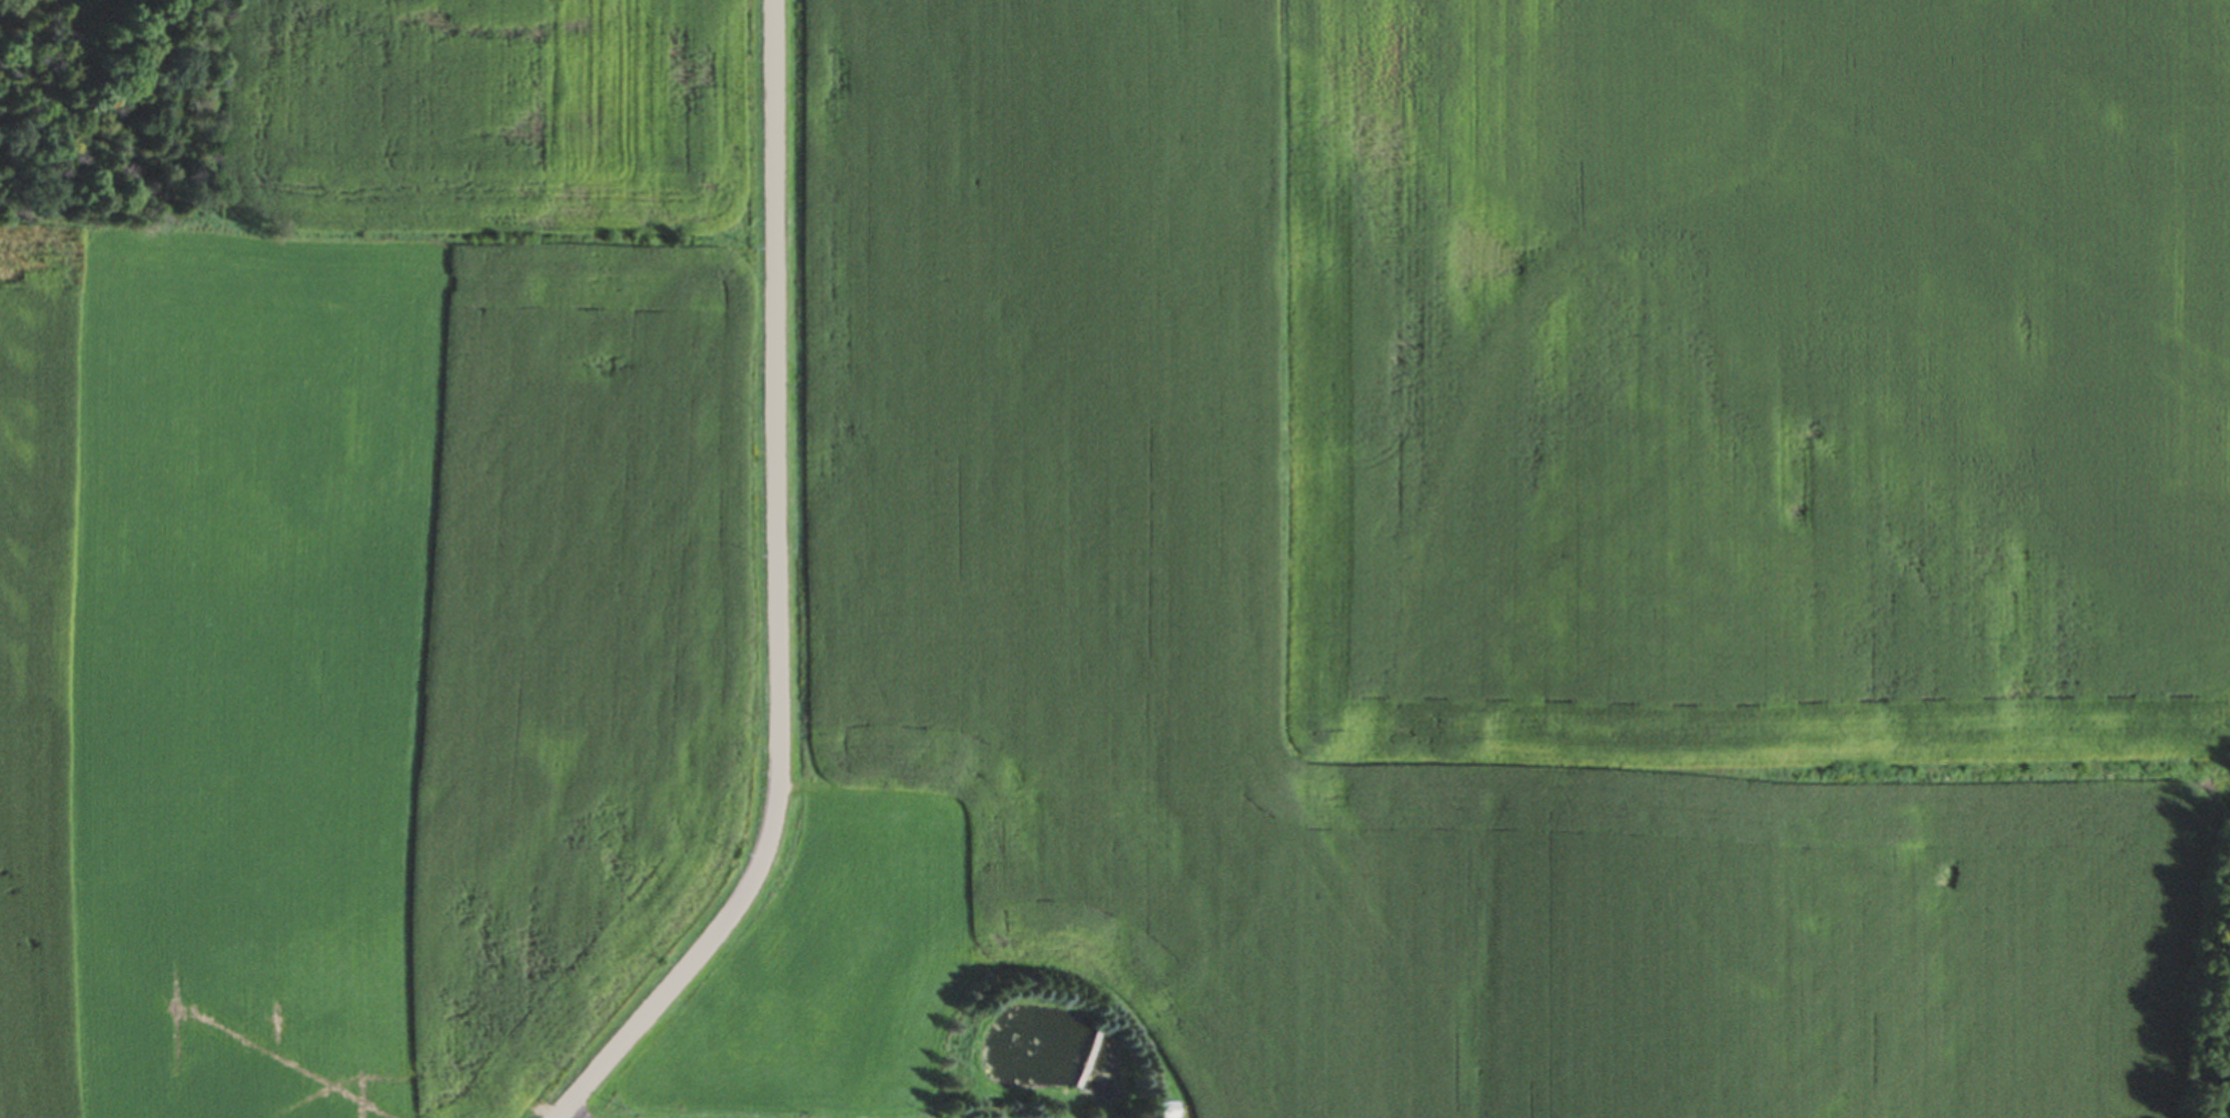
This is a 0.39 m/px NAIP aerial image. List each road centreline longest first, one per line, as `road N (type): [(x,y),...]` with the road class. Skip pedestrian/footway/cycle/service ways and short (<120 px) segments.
road 1 (residential): [(778,0),(781,805),(759,879),(735,917),(561,1117)]

